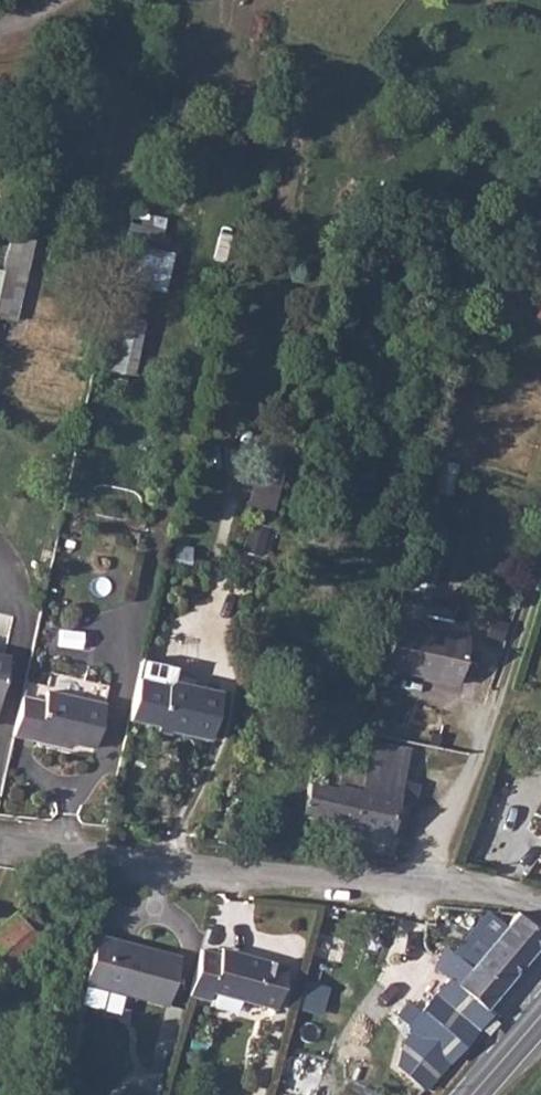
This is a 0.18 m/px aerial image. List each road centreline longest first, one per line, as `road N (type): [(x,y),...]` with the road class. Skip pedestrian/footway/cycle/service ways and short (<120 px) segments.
road 1 (unclassified): [(439,886),(0,844)]
road 2 (unclassified): [(540,558),(439,886)]

